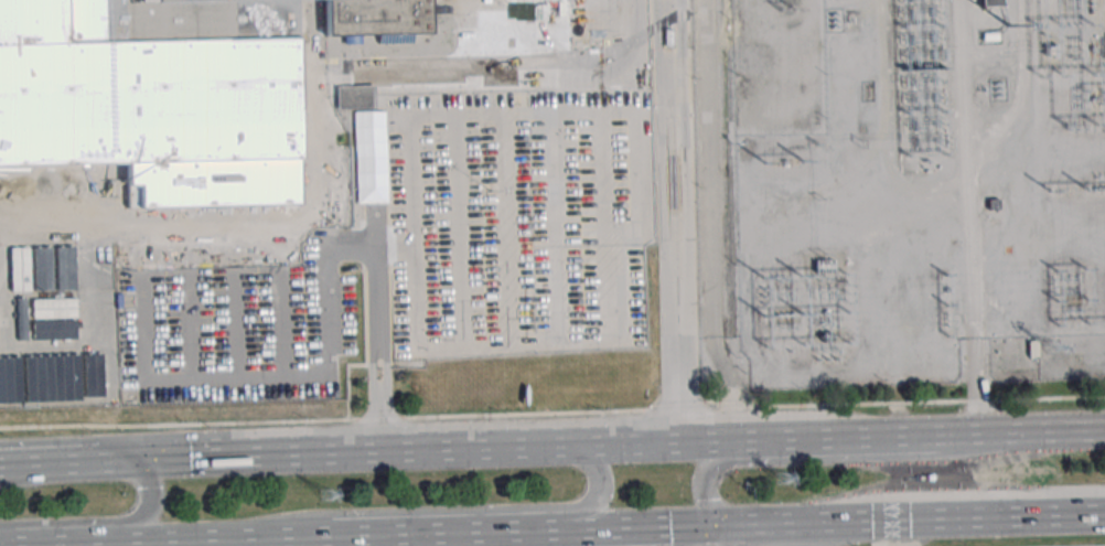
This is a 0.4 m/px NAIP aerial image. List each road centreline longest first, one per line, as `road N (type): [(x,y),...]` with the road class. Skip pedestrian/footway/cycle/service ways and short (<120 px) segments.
road 1 (trunk): [(679,442),(95,462)]
road 2 (trunk): [(1104,431),(679,442)]
road 3 (trunk): [(237,539),(314,514),(586,505),(599,484),(588,447)]
road 4 (trunk): [(1015,433),(947,457),(717,463),(702,488),(714,525)]
road 5 (trunk): [(797,523),(880,496),(1104,490)]
road 6 (trunk): [(315,536),(579,529)]
road 7 (trunk): [(0,524),(138,517),(150,490),(127,460)]
road 8 (trunk): [(714,525),(909,520)]
road 9 (trunk): [(10,545),(195,540)]
road 10 (trunk): [(909,520),(1092,514)]
road 11 (trunk): [(195,540),(315,536)]

